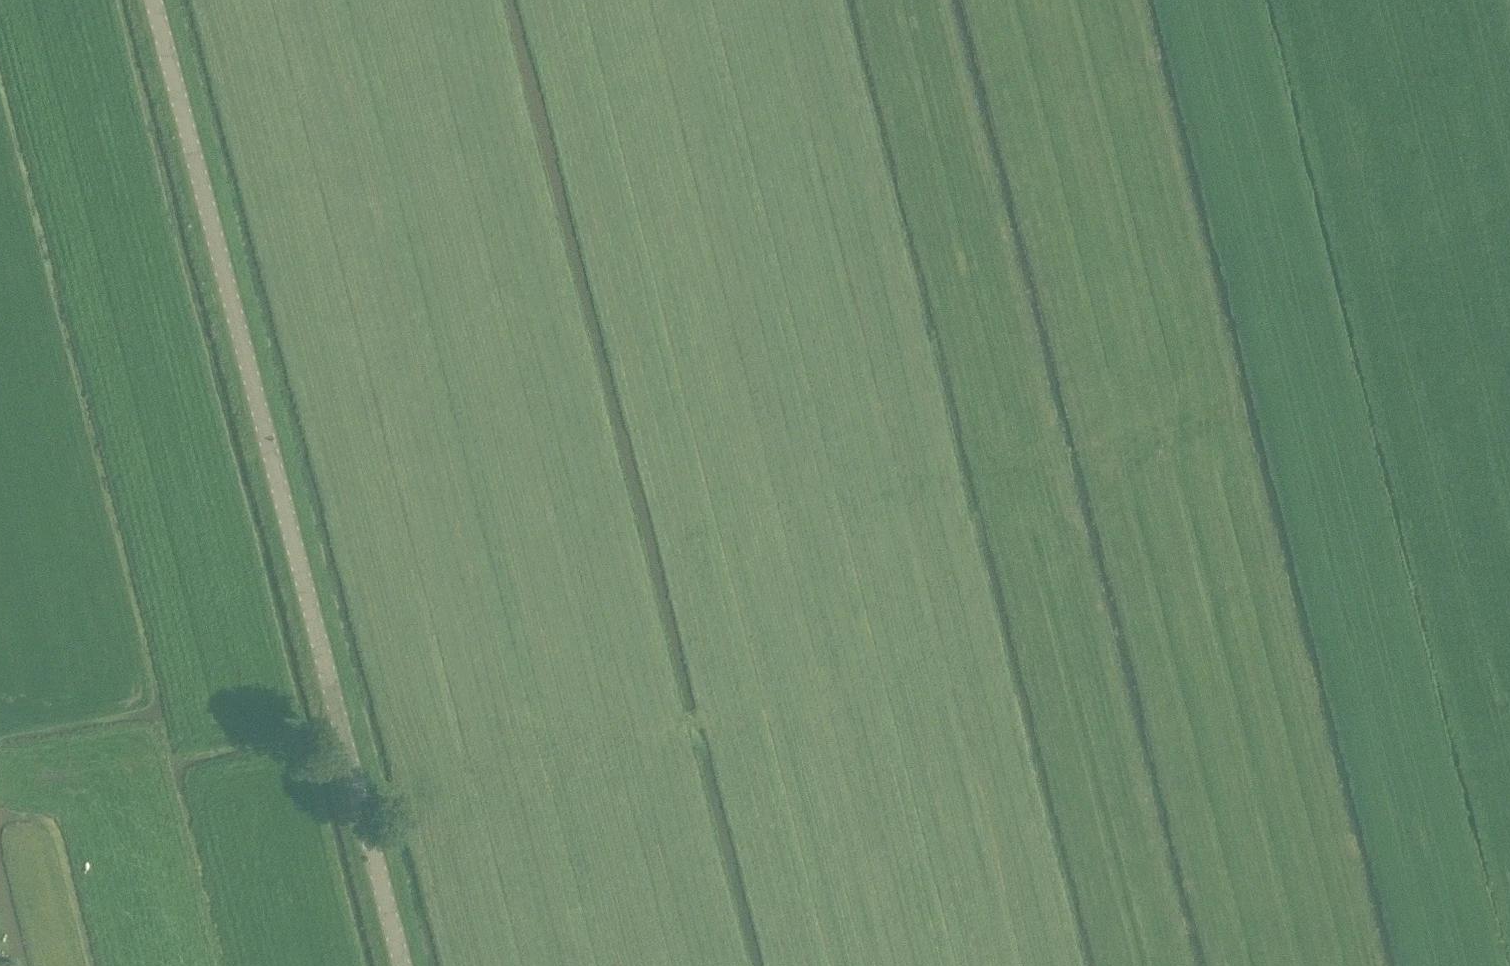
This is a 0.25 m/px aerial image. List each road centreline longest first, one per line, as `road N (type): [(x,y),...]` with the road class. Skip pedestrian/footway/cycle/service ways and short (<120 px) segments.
road 1 (unclassified): [(401,965),(152,0)]

